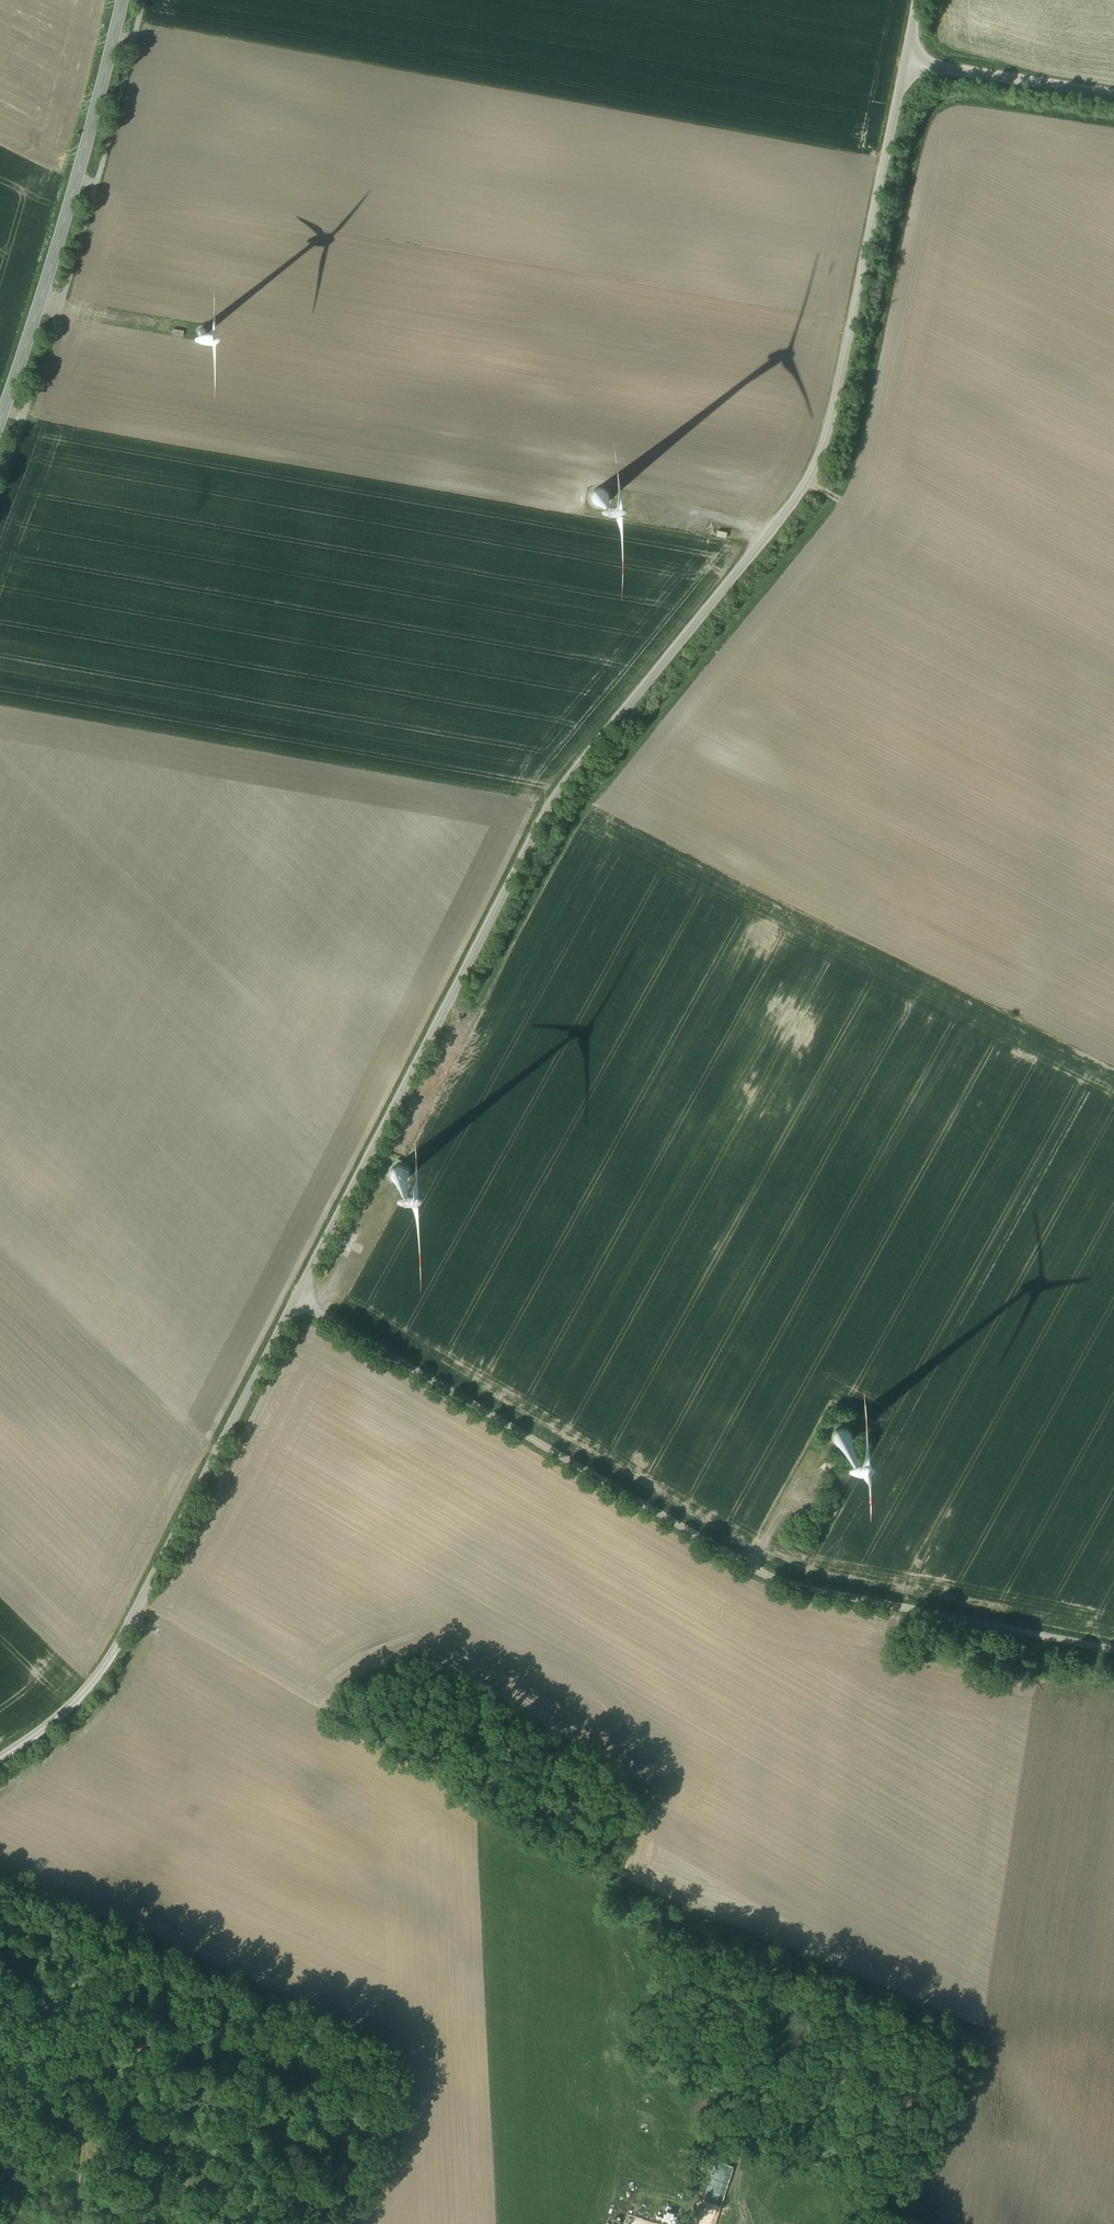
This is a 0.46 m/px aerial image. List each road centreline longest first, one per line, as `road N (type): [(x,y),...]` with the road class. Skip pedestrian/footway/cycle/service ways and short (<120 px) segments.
road 1 (unclassified): [(907,55),(829,445),(797,499),(554,801),(296,1301)]
road 2 (unclassified): [(1113,1649),(761,1577),(296,1301)]
road 3 (unclassified): [(296,1301),(107,1663),(64,1714),(0,1759)]
road 4 (tertiary): [(119,0),(66,211),(0,412)]
road 5 (unclassified): [(907,55),(1113,94)]

